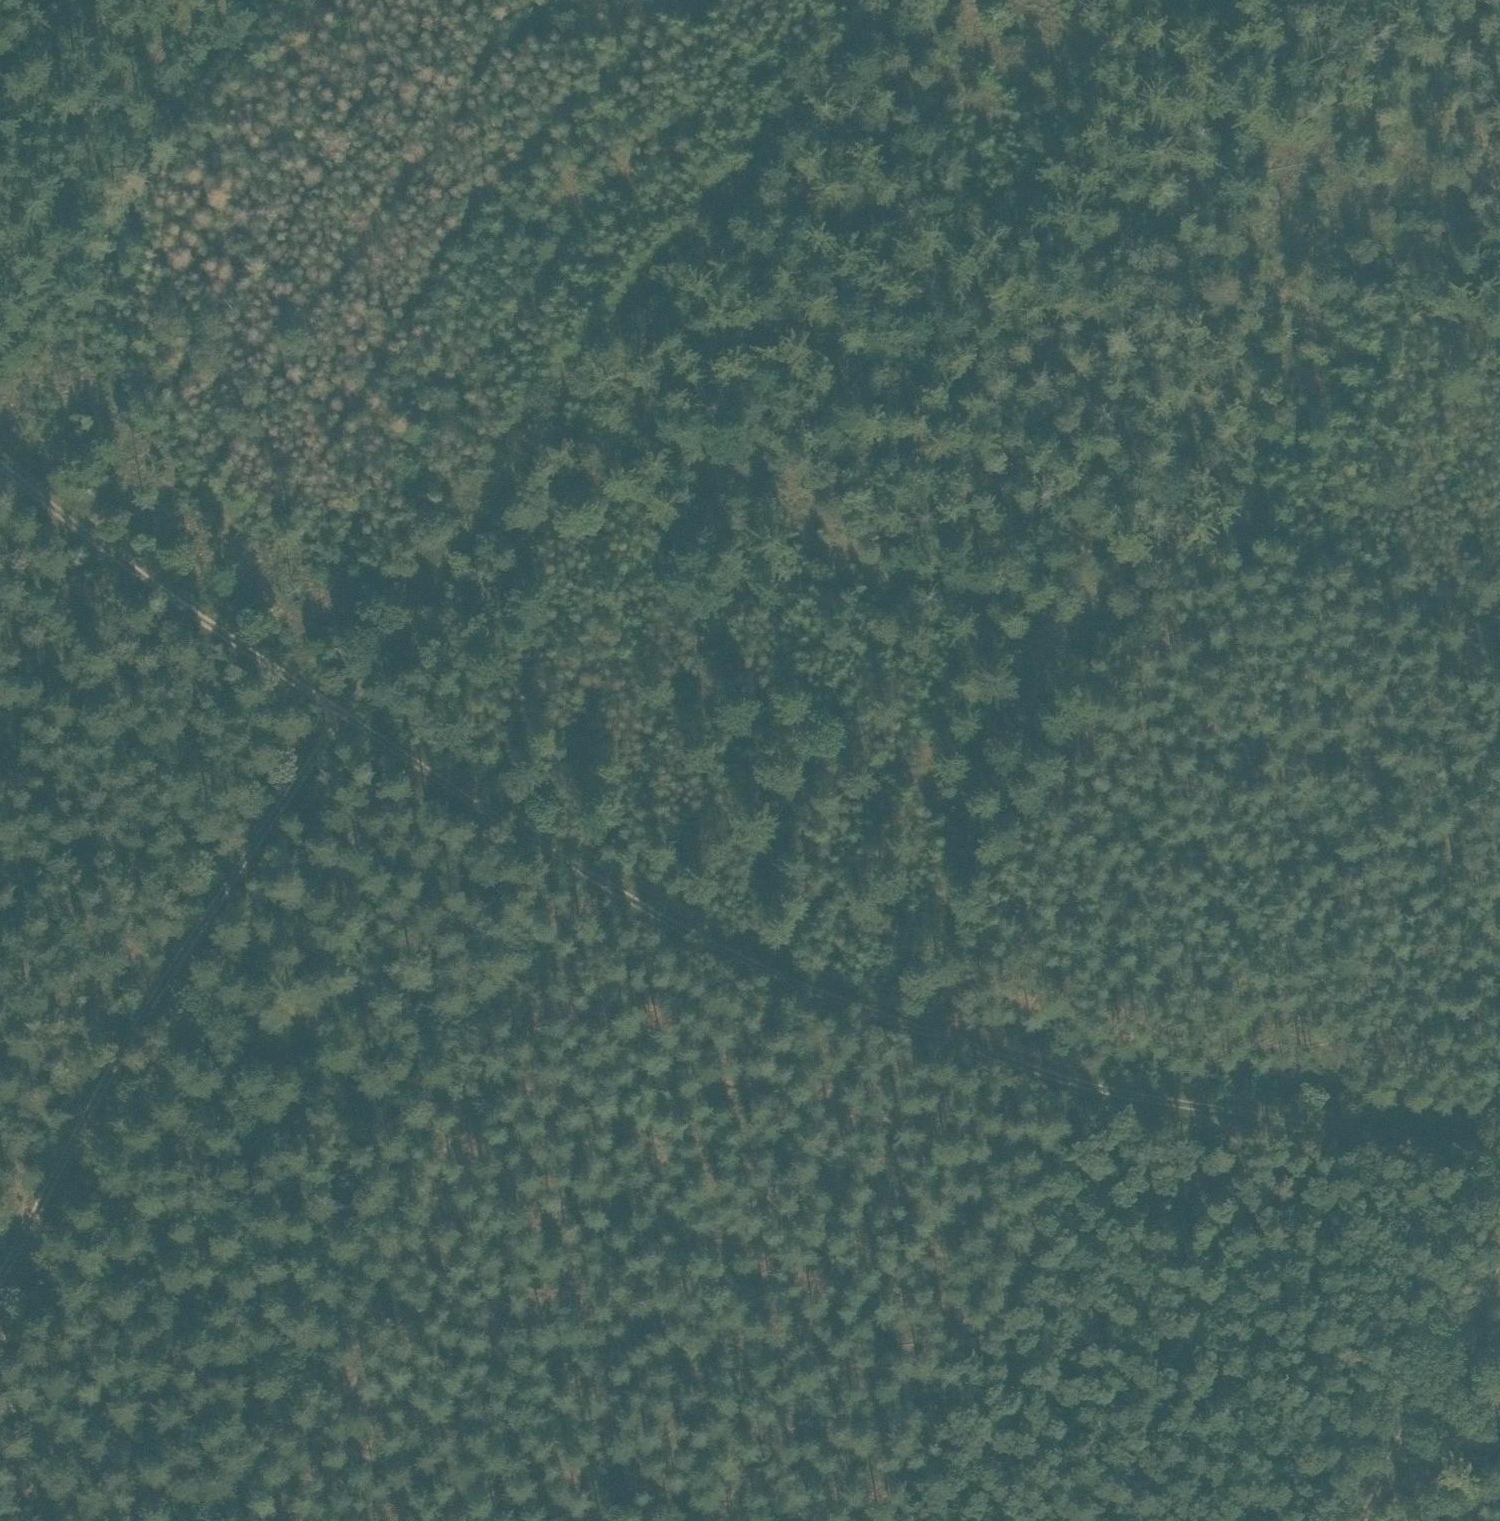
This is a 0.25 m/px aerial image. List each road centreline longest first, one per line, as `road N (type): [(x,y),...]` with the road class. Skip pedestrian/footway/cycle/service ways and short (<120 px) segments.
road 1 (track): [(331,710),(512,433),(755,125),(883,0)]
road 2 (track): [(561,856),(293,686),(0,462)]
road 3 (track): [(331,710),(0,1289)]
road 4 (track): [(0,1412),(172,1406),(265,1422),(577,1520)]
road 5 (track): [(1363,1520),(1441,1358),(1499,1267)]

